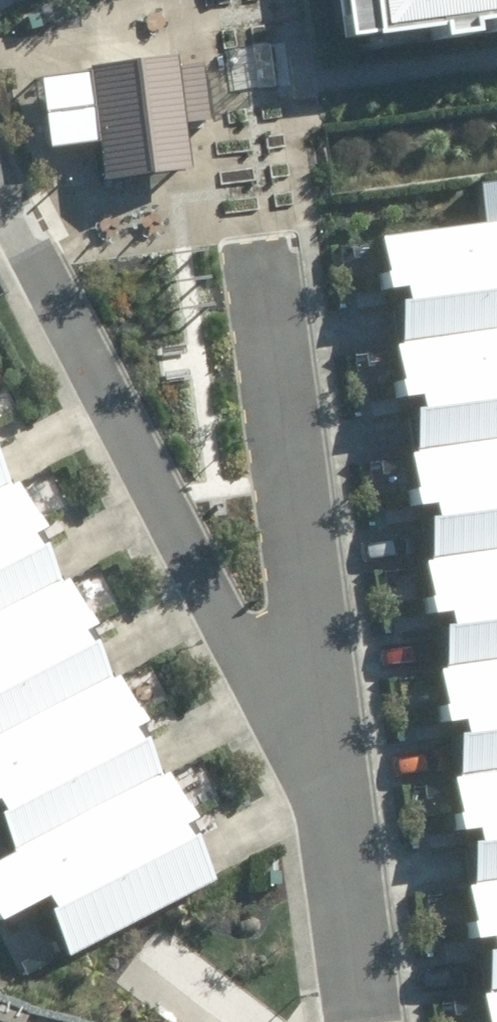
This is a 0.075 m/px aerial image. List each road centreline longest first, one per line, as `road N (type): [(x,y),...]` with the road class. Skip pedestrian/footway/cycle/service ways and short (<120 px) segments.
road 1 (residential): [(327,741),(237,641),(0,182)]
road 2 (residential): [(257,237),(327,741)]
road 3 (residential): [(327,741),(363,1021)]

